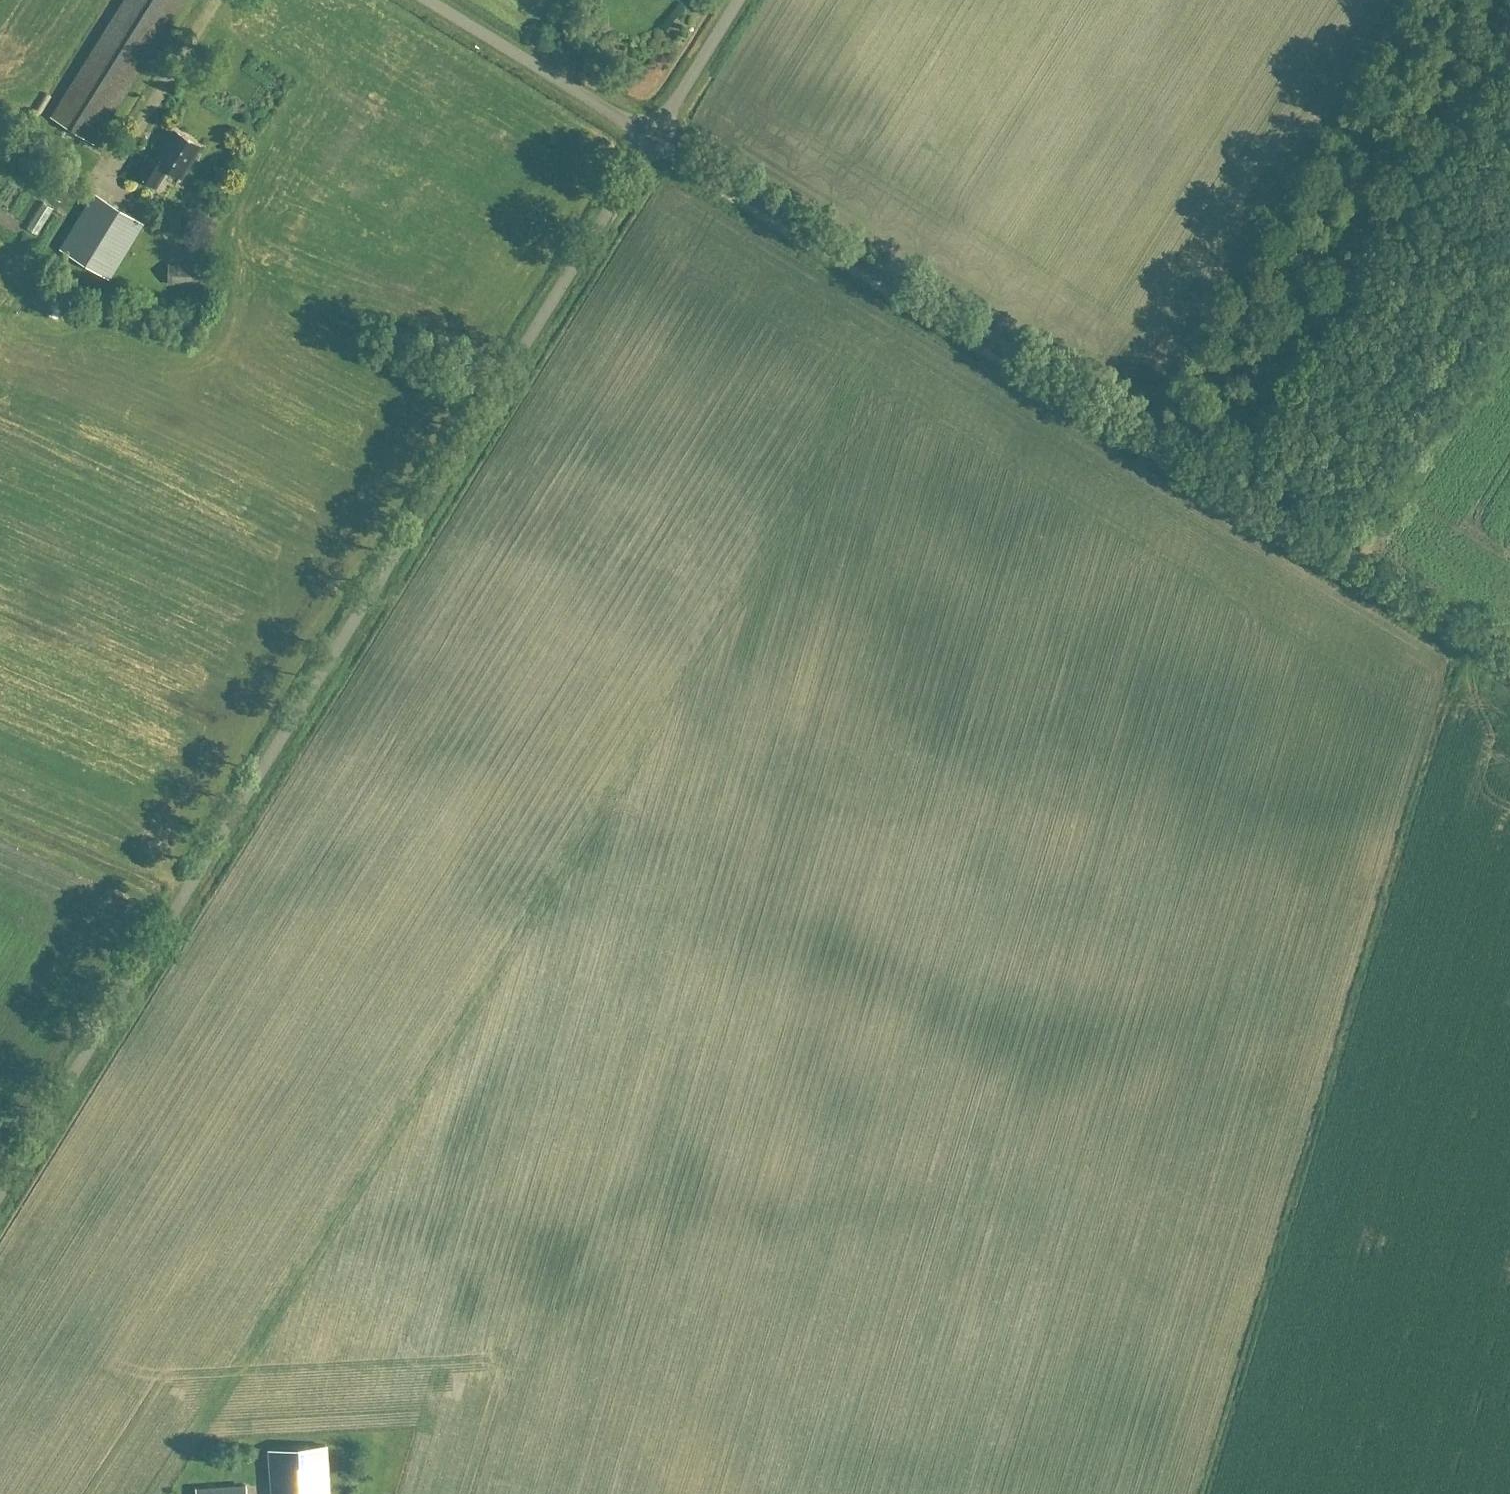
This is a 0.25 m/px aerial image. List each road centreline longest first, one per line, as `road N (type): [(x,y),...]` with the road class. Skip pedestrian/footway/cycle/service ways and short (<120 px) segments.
road 1 (unclassified): [(0,1197),(652,138)]
road 2 (unclassified): [(1509,665),(652,138)]
road 3 (unclassified): [(652,138),(422,0)]
road 4 (unclassified): [(652,138),(739,0)]

